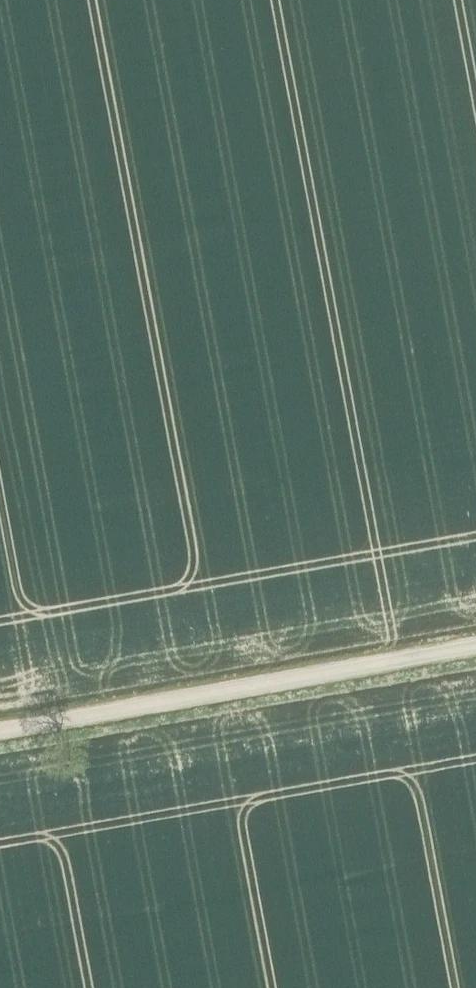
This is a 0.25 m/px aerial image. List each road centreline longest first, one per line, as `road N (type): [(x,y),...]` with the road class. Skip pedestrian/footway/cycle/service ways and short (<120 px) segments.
road 1 (unclassified): [(0,733),(475,648)]

